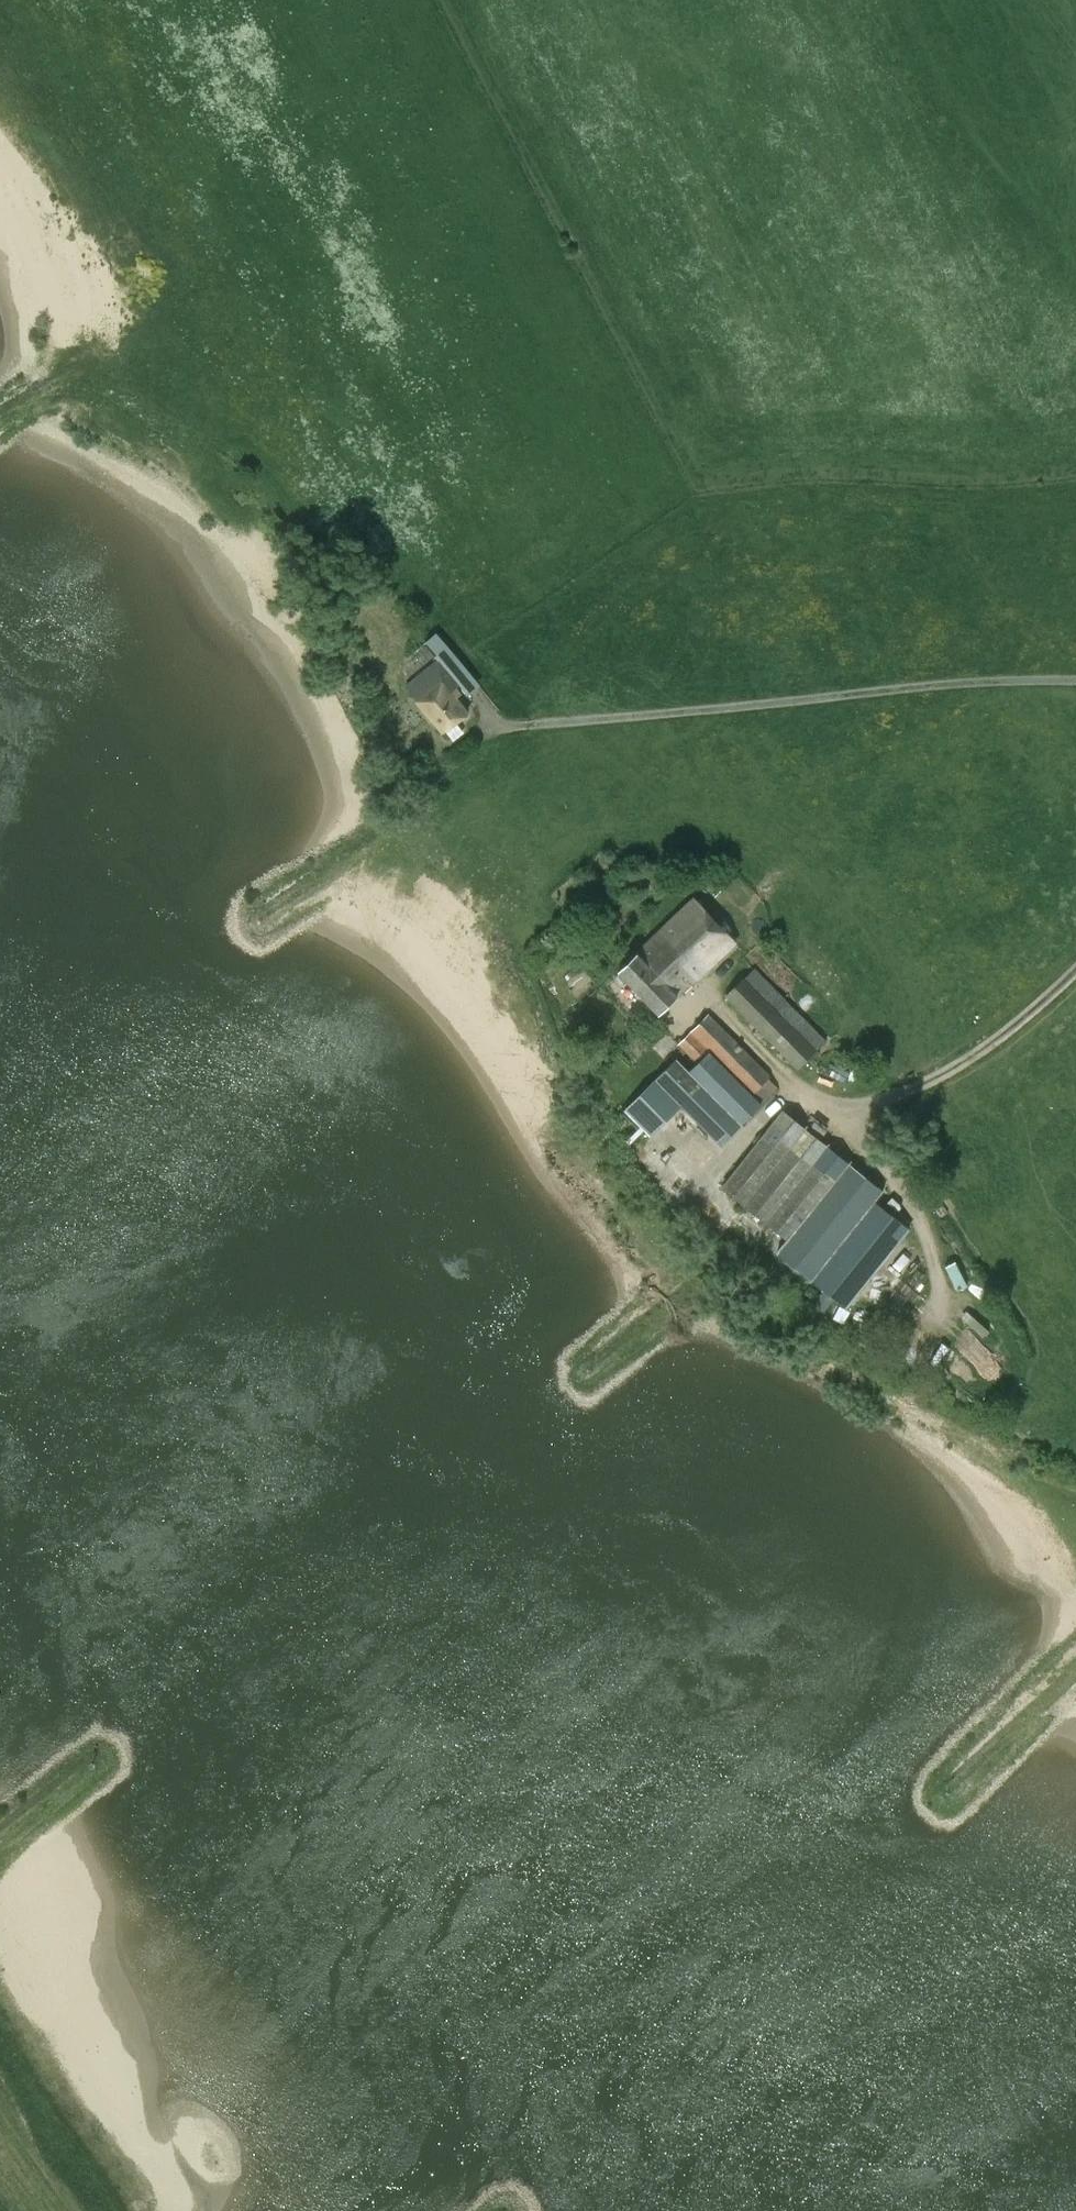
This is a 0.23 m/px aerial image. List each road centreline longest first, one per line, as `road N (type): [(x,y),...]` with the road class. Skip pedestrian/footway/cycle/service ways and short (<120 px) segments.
road 1 (unclassified): [(491,719),(1075,676)]
road 2 (unclassified): [(845,1103),(875,1103),(995,1034),(1075,968)]

